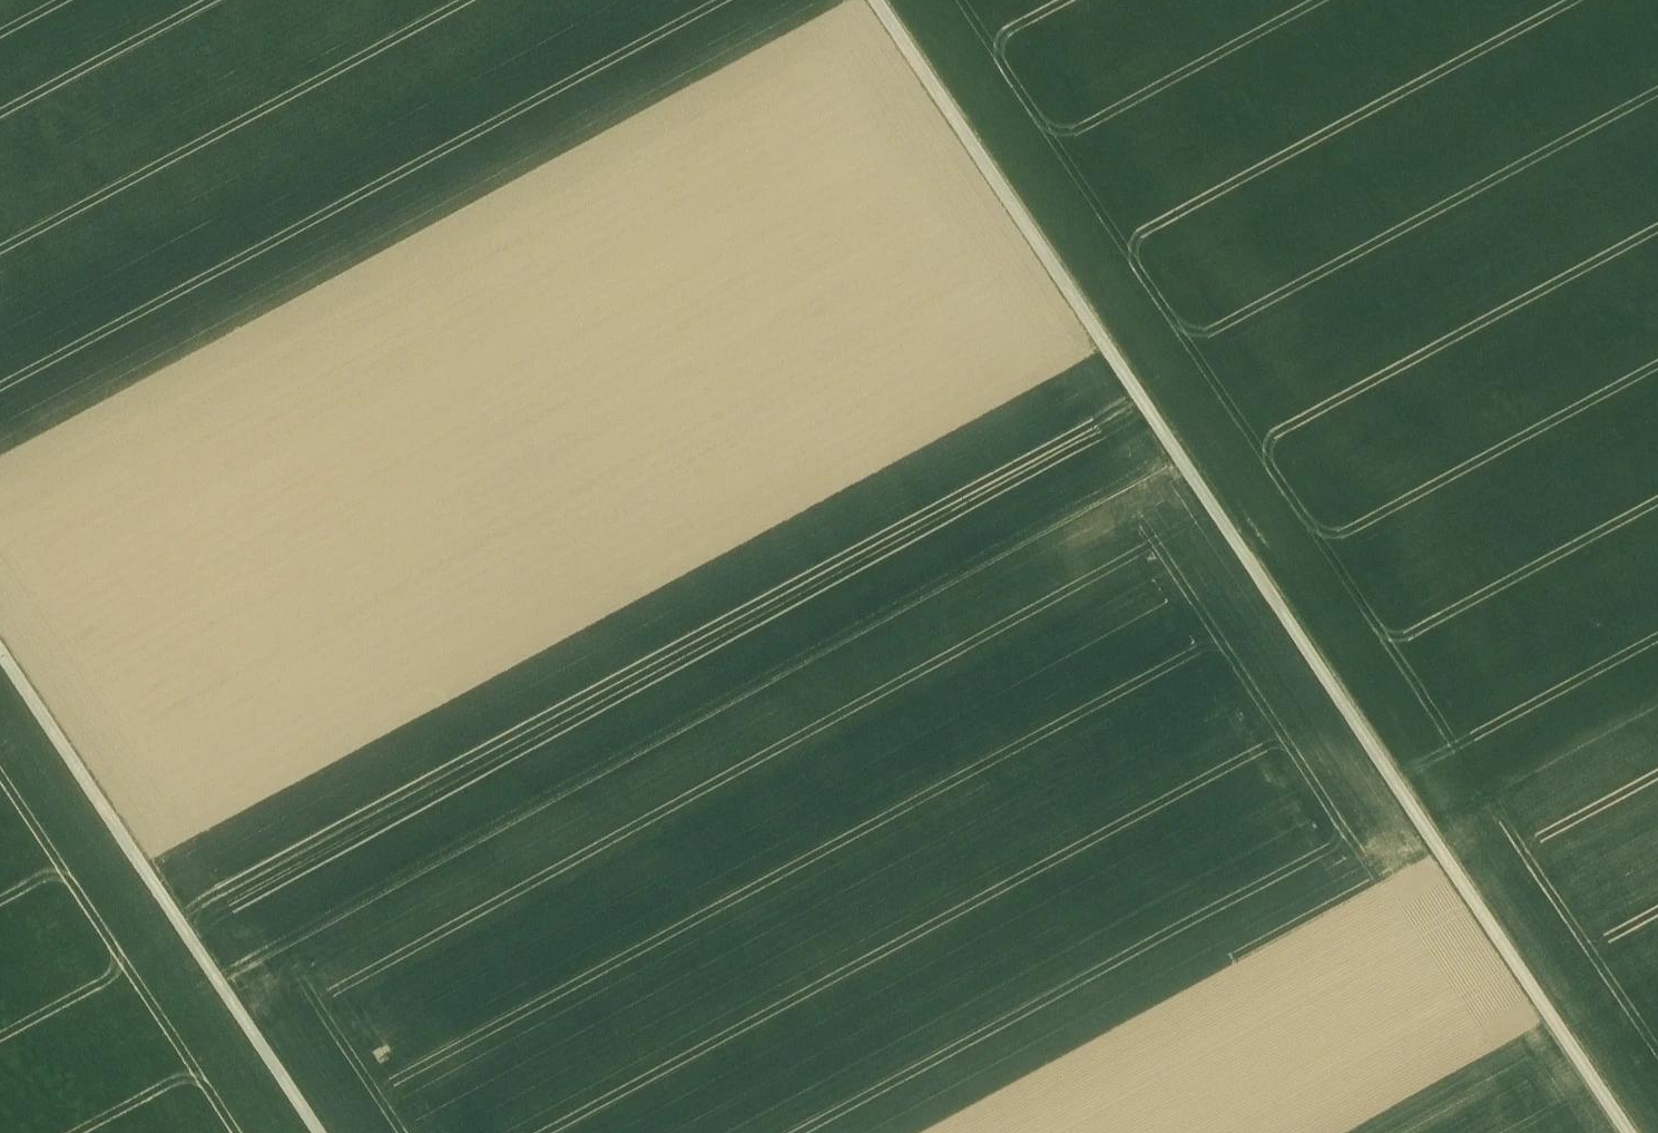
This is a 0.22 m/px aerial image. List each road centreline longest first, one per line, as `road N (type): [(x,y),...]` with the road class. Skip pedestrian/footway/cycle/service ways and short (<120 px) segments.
road 1 (track): [(1636,1132),(884,0)]
road 2 (track): [(0,648),(318,1132)]

